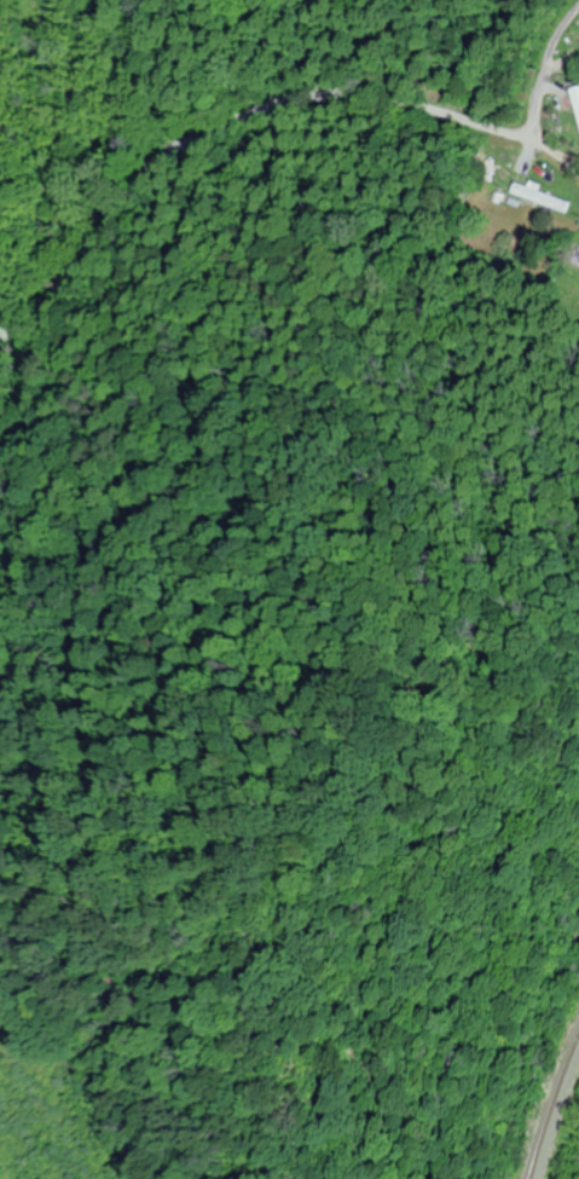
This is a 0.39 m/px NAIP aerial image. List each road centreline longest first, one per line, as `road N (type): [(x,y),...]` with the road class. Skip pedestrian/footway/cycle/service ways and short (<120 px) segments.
road 1 (residential): [(0,341),(52,310),(133,189),(195,145),(288,106),(367,104),(440,123),(528,152),(578,189)]
road 2 (residential): [(528,152),(552,50),(578,12)]

